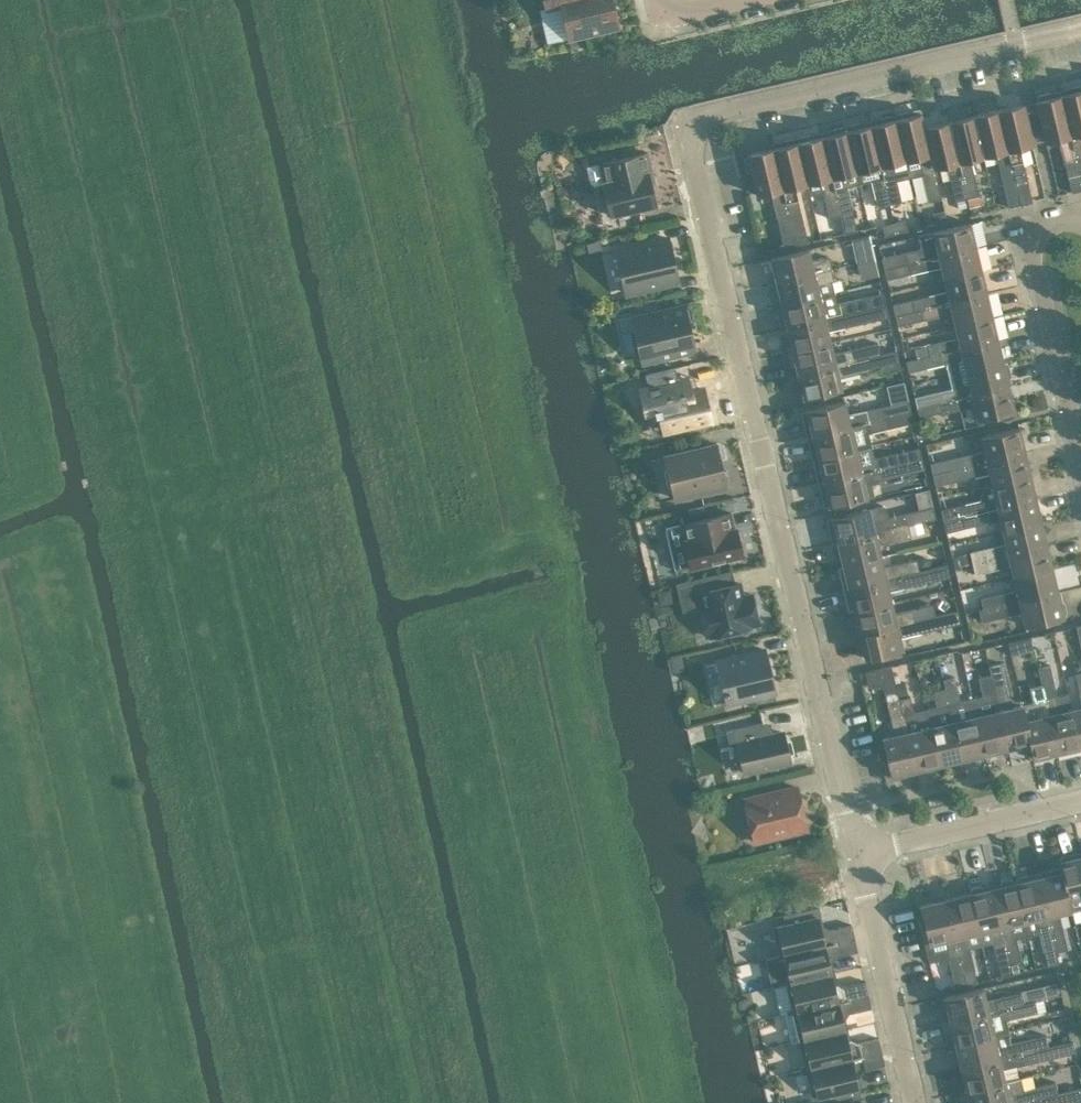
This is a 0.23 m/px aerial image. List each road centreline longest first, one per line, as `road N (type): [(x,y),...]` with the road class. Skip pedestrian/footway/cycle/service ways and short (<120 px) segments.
road 1 (residential): [(860,847),(688,116),(1080,26)]
road 2 (residential): [(1080,218),(1029,230),(1080,453)]
road 3 (residential): [(921,1102),(860,847)]
road 4 (residential): [(860,847),(1080,796)]

